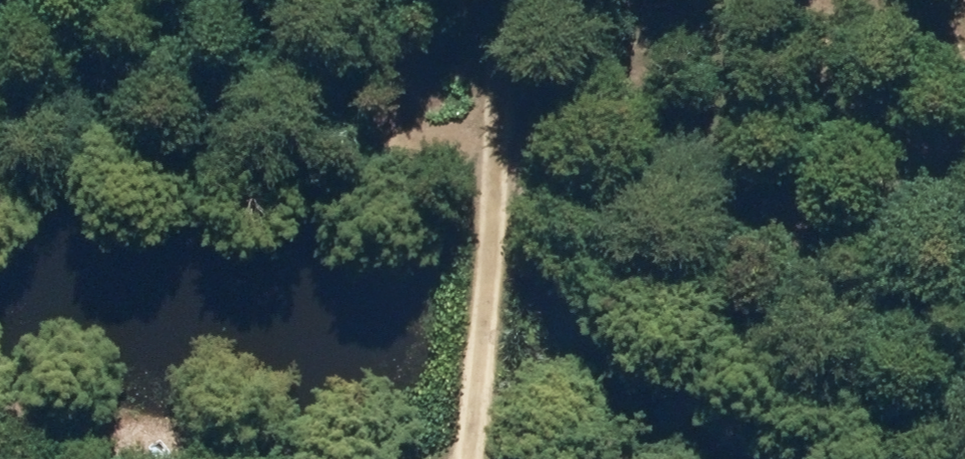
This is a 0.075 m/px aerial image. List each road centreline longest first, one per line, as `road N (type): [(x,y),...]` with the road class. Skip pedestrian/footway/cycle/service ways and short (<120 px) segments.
road 1 (track): [(0,154),(372,103),(600,163),(789,165),(956,190)]
road 2 (track): [(512,139),(493,458)]
road 3 (track): [(795,0),(869,97),(964,196)]

